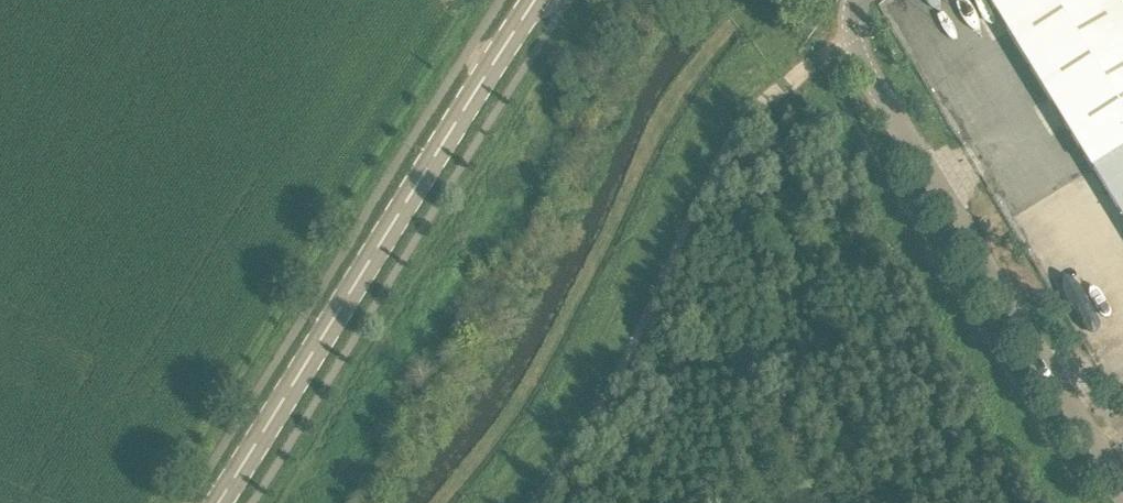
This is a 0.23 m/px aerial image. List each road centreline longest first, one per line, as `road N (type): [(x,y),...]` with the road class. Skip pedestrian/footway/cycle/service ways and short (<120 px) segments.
road 1 (secondary): [(217,502),(535,0)]
road 2 (track): [(491,502),(583,371),(724,81),(739,65),(758,66),(777,89)]
road 3 (unclassified): [(854,34),(874,84),(1122,491)]

